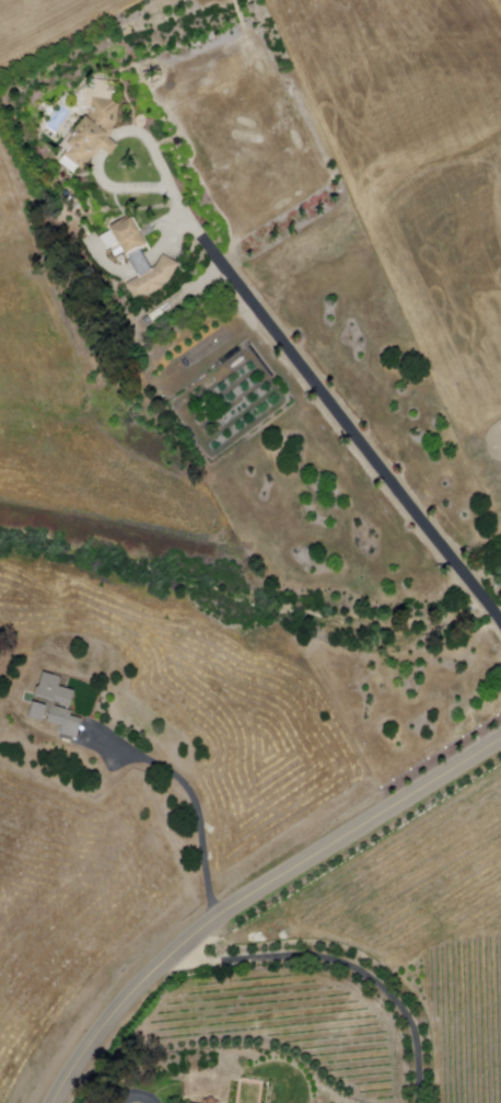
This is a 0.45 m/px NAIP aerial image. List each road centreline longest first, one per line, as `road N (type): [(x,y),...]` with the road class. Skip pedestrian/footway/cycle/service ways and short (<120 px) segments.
road 1 (residential): [(57,1102),(102,1026),(214,920),(500,742)]
road 2 (residential): [(500,627),(200,235)]

